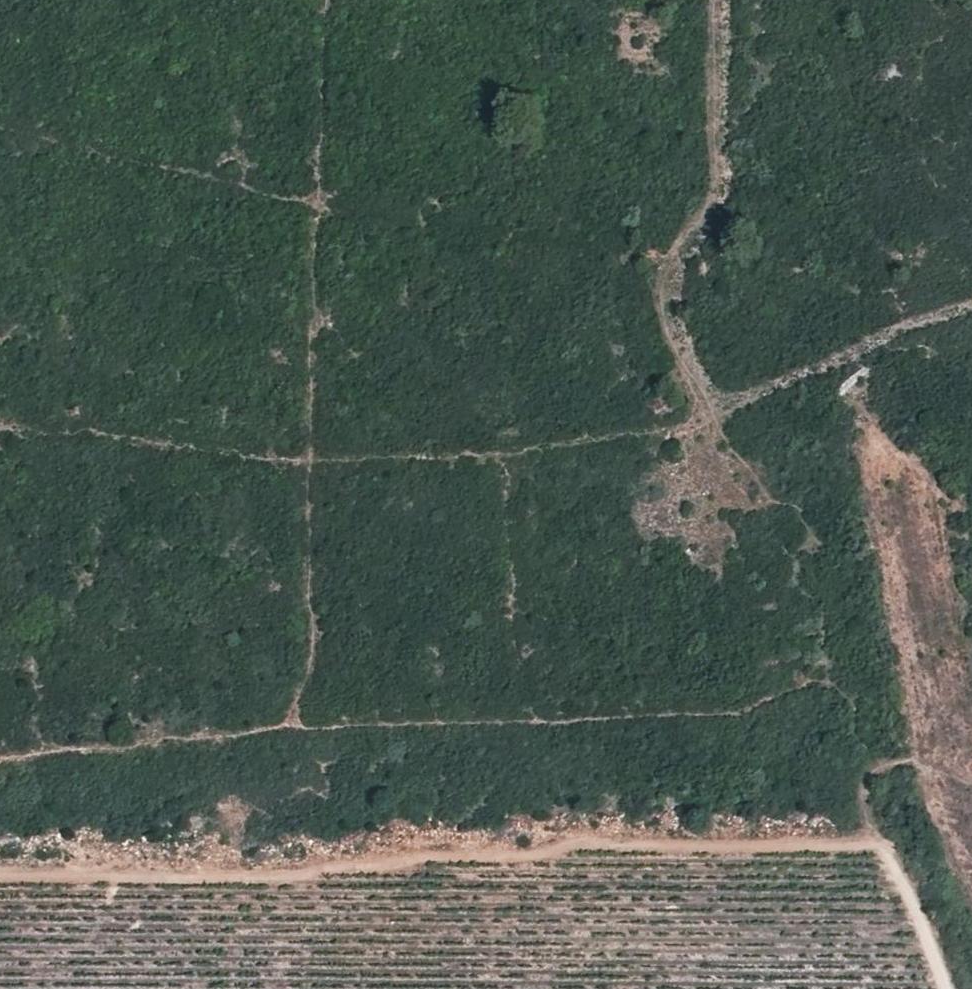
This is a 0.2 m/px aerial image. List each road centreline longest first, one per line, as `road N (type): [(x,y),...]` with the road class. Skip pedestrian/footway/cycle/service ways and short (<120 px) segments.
road 1 (track): [(971,783),(902,762),(871,772),(861,796),(954,988)]

